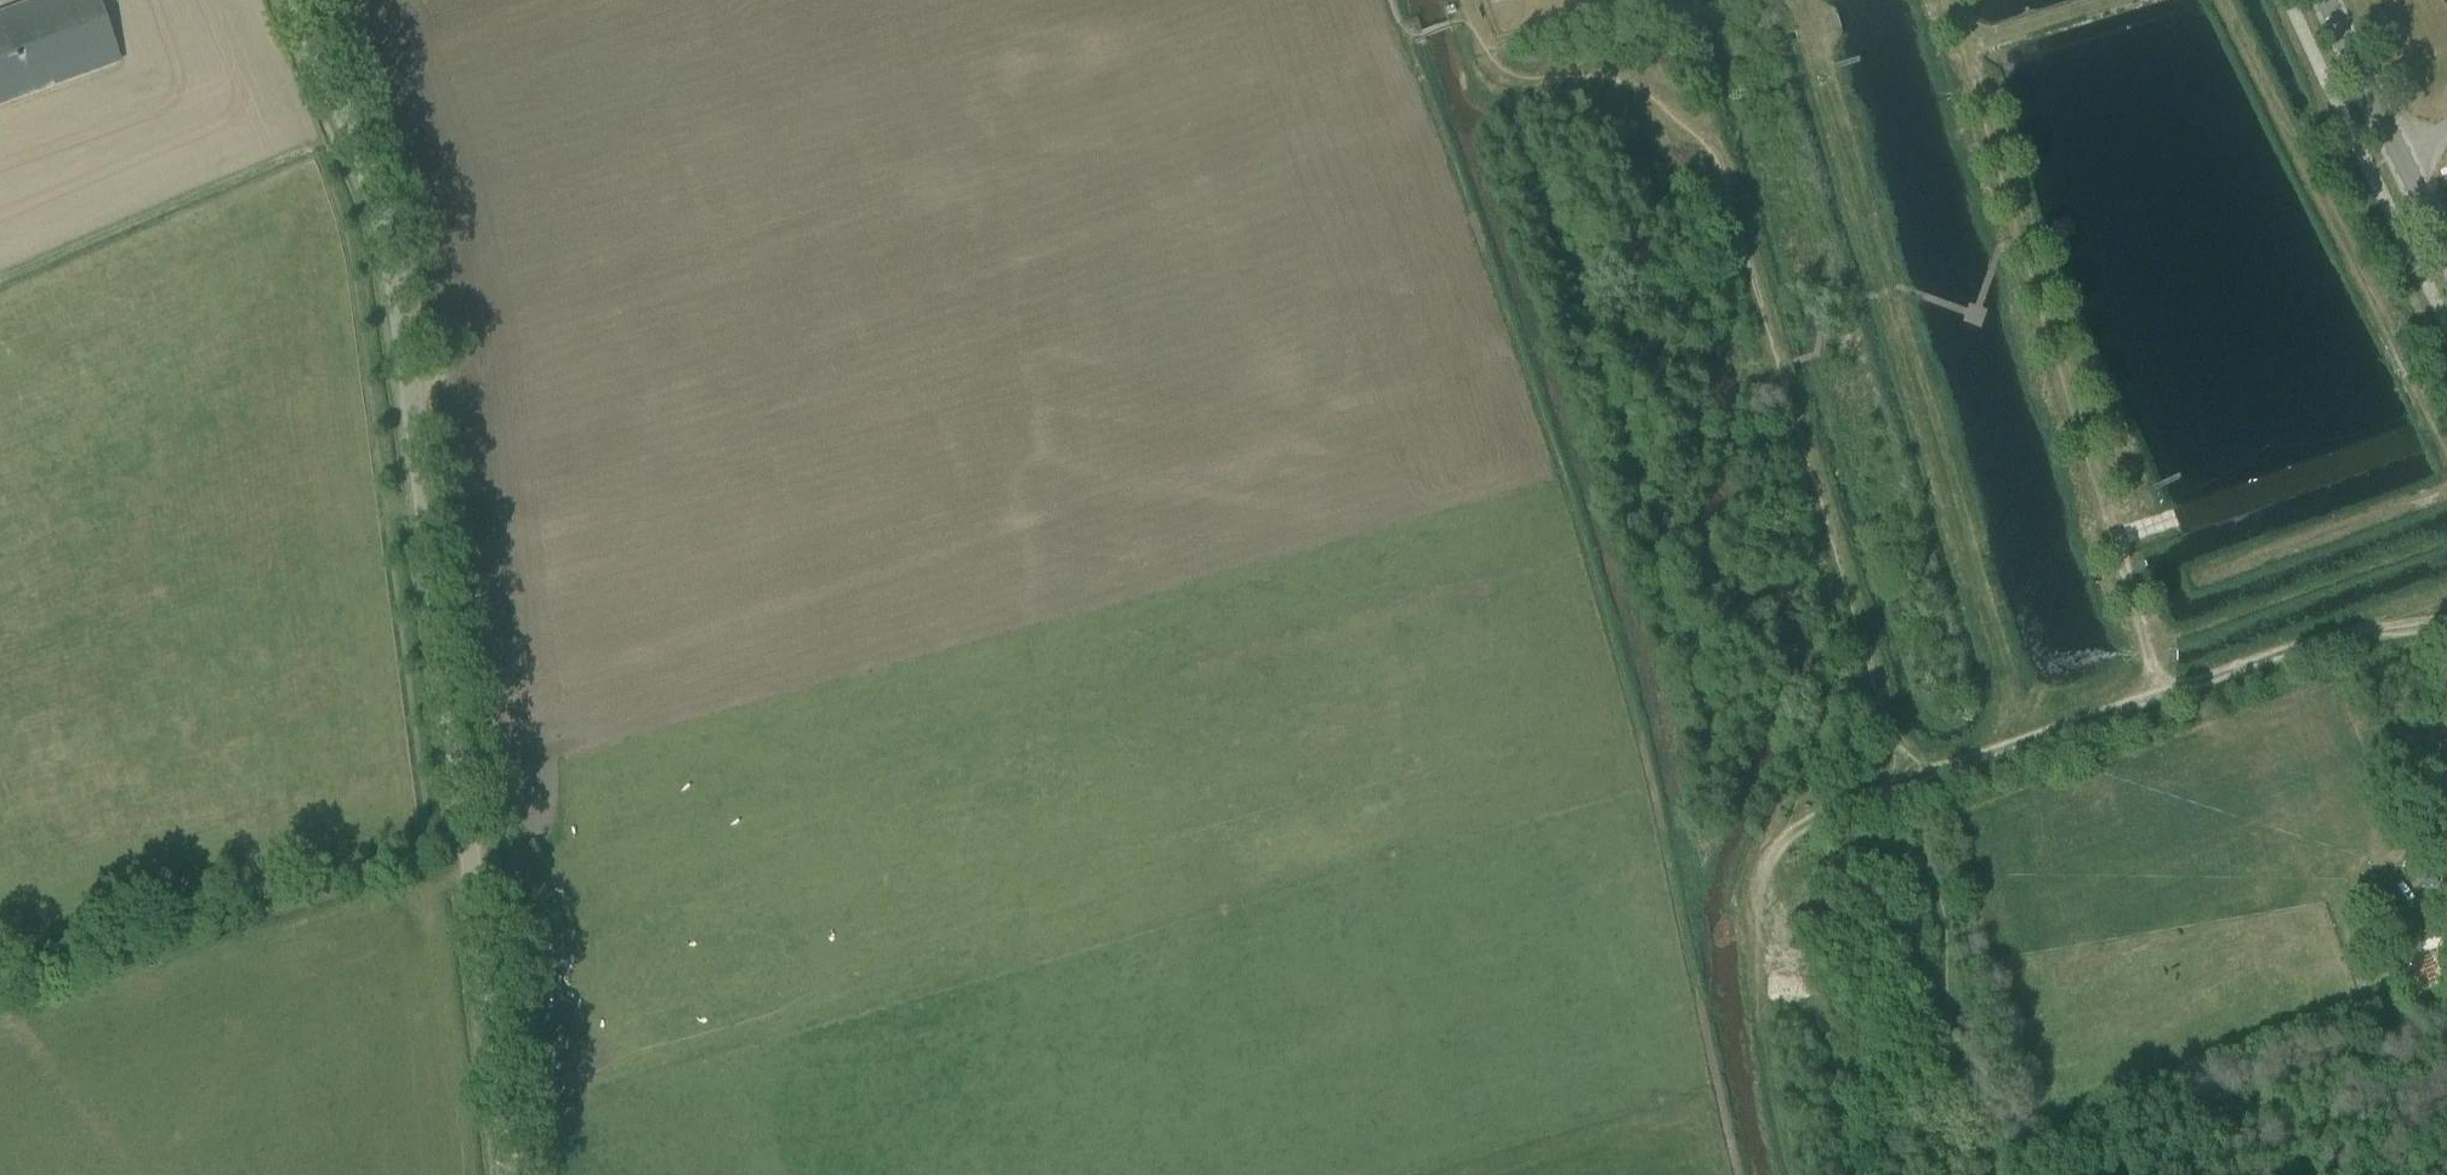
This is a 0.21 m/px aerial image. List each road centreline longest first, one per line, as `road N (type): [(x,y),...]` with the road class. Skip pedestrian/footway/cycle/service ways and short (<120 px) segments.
road 1 (unclassified): [(505,1174),(411,353),(390,250),(285,0)]
road 2 (tertiary): [(2446,257),(2319,0)]

